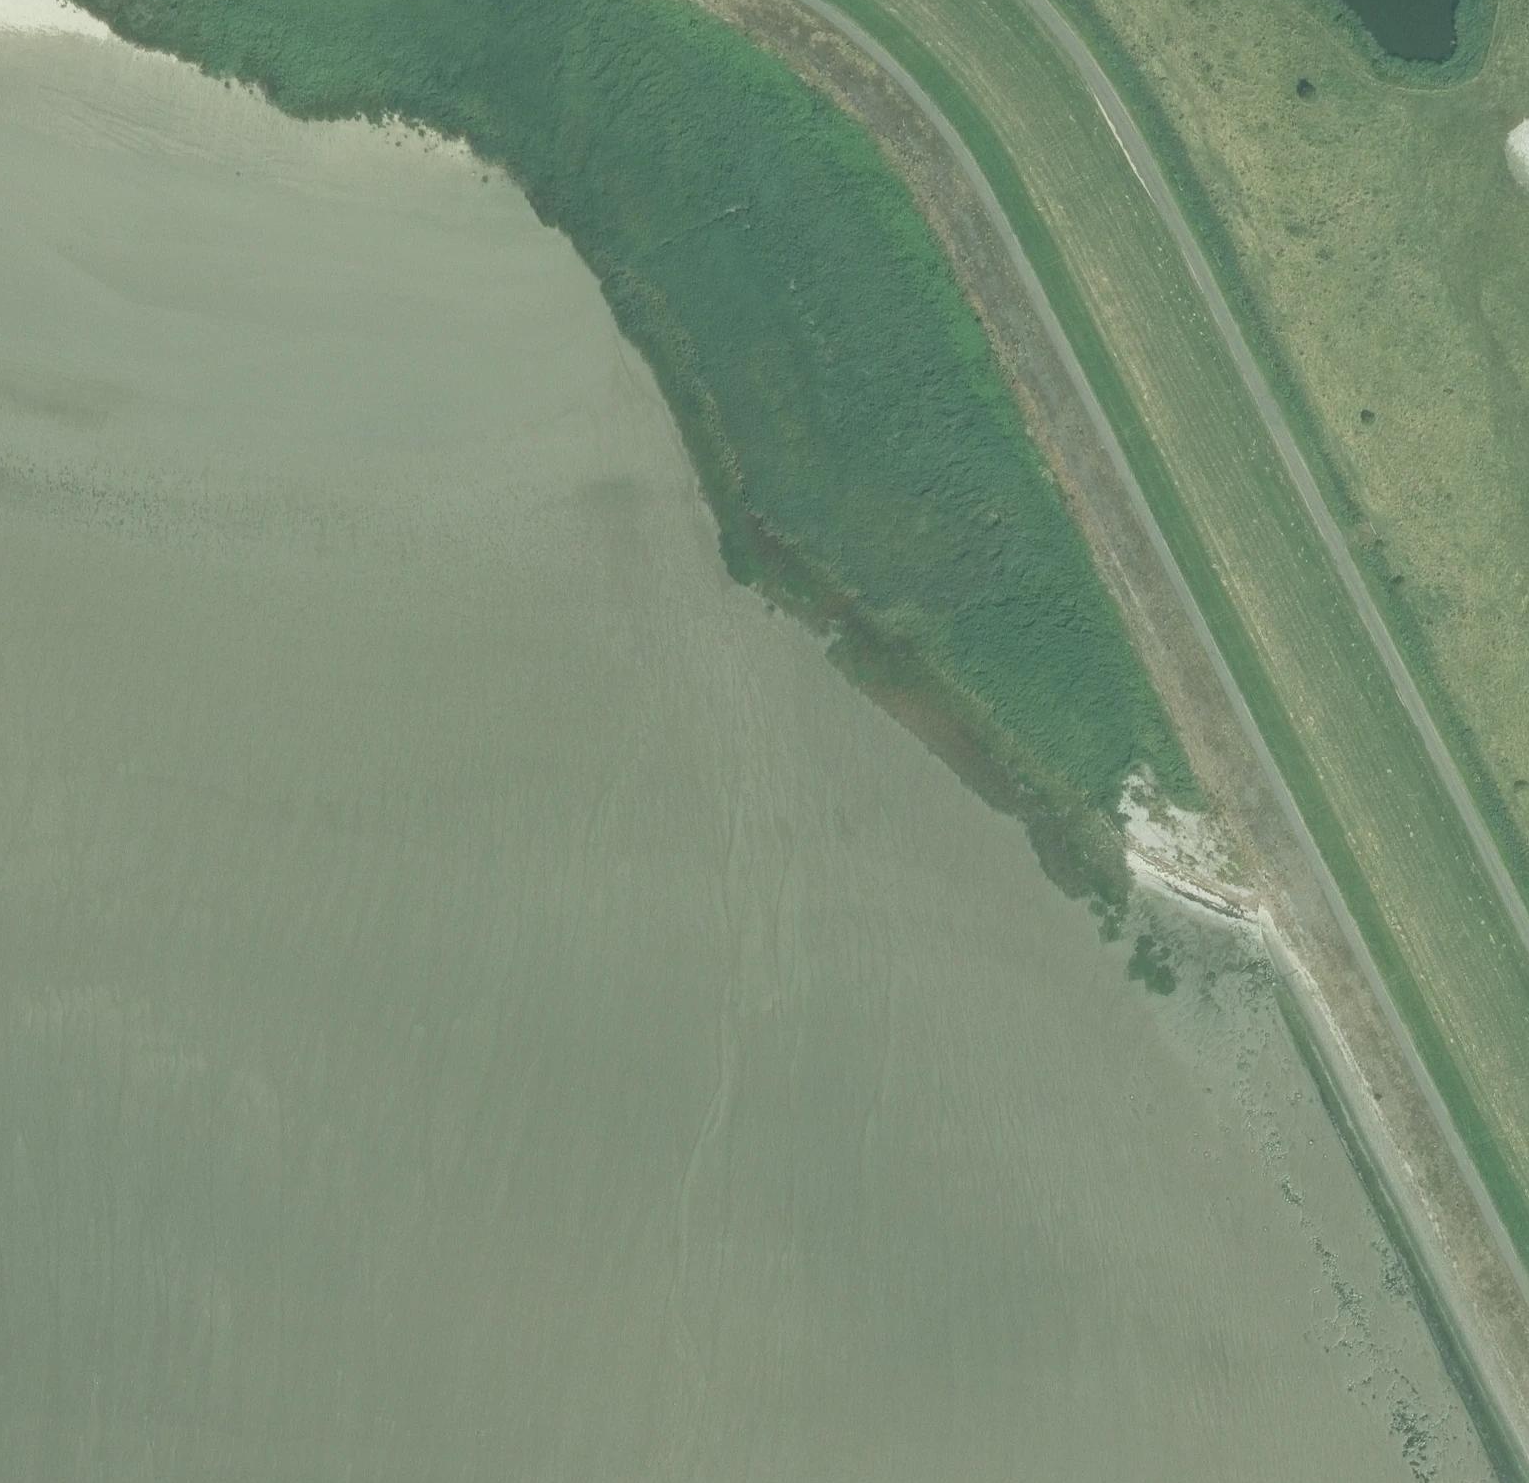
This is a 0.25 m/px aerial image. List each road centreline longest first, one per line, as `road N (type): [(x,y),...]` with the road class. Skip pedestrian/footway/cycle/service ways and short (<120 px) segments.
road 1 (unclassified): [(1528,935),(1140,158),(1083,57),(1030,0)]

